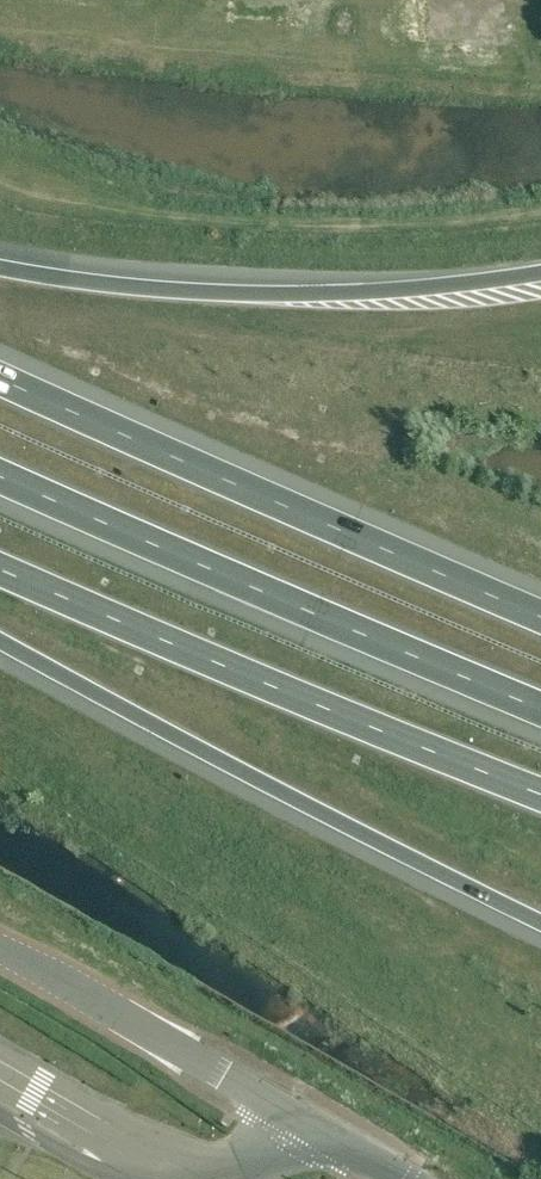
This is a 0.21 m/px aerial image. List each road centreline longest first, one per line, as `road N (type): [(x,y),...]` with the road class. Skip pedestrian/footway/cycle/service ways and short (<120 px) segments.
road 1 (motorway): [(0,641),(540,921)]
road 2 (motorway): [(540,615),(0,377)]
road 3 (motorway): [(0,476),(540,708)]
road 4 (motorway): [(0,568),(540,794)]
road 5 (motorway): [(540,271),(272,293),(0,267)]
road 6 (unclassified): [(406,1178),(0,949)]

